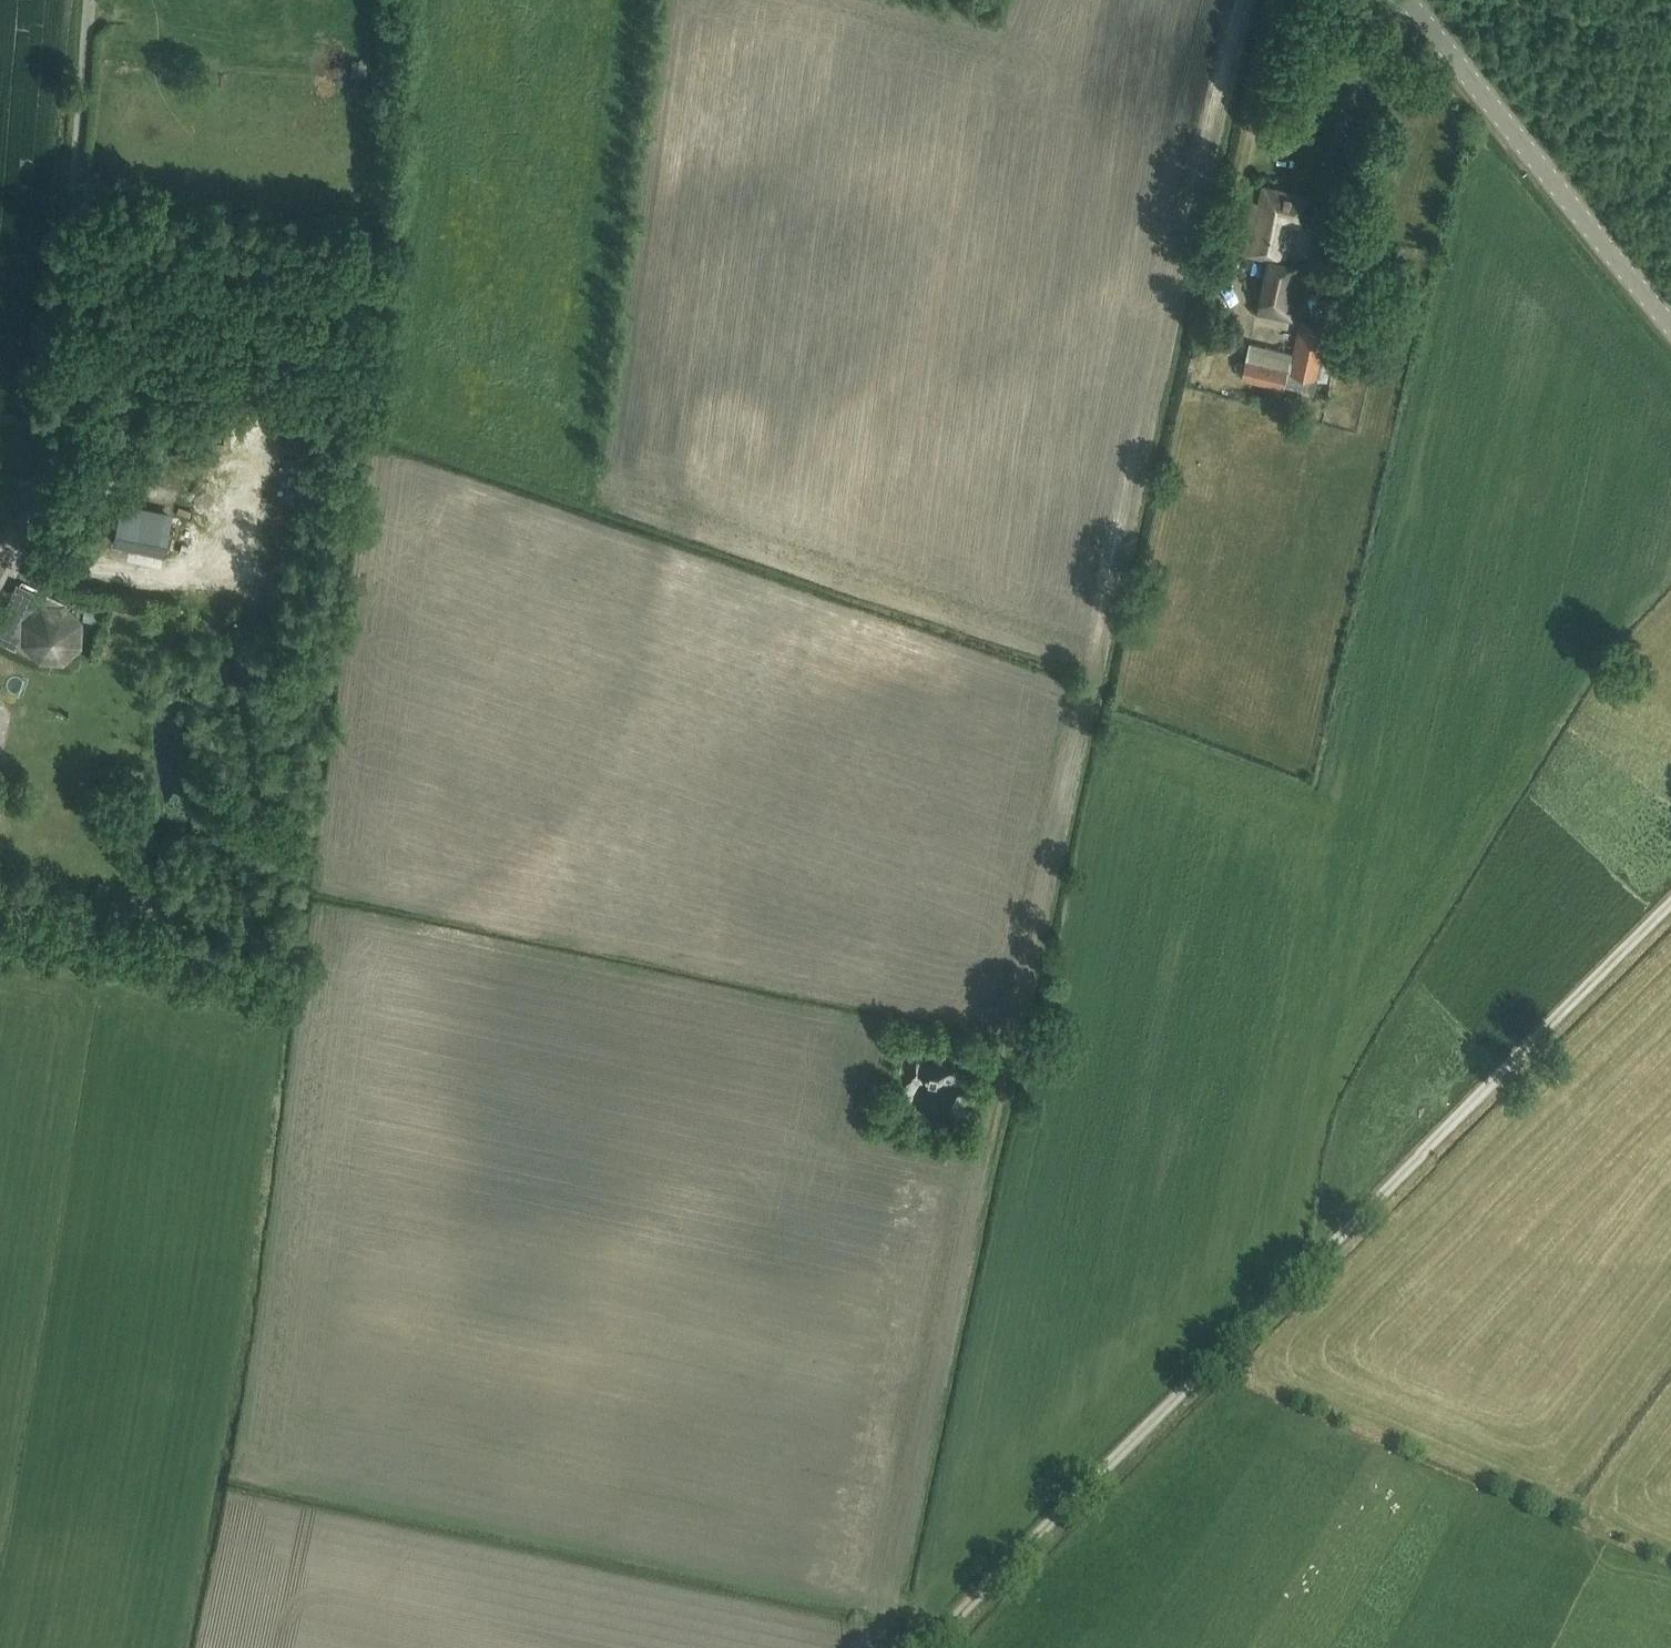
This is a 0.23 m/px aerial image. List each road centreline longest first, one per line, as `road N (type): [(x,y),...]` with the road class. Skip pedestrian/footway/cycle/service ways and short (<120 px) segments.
road 1 (track): [(1258,0),(1109,632),(943,1396)]
road 2 (track): [(1670,906),(941,1647)]
road 3 (tertiary): [(1411,0),(1670,312)]

